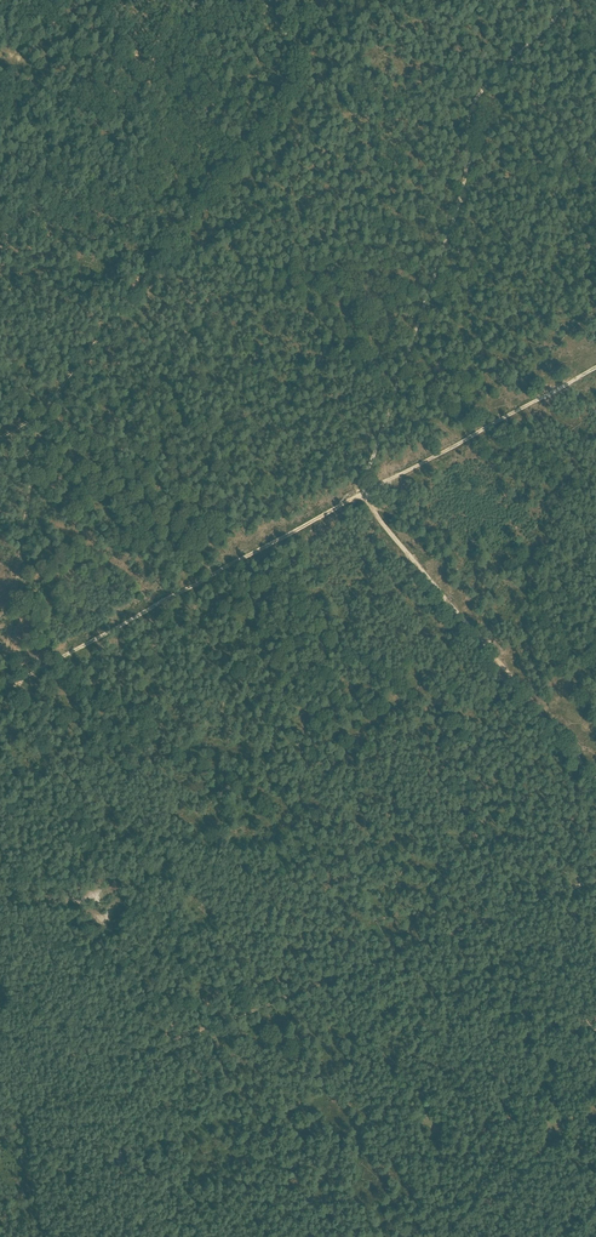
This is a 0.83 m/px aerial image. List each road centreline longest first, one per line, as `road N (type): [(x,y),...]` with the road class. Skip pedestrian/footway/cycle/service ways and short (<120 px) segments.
road 1 (track): [(289,56),(267,103),(45,410),(2,692)]
road 2 (track): [(595,883),(0,1109)]
road 3 (track): [(361,495),(458,204),(470,109),(570,0)]
road 4 (track): [(361,495),(2,692)]
road 5 (track): [(361,495),(595,777)]
road 6 (track): [(595,370),(361,495)]
road 7 (track): [(595,880),(448,843)]
road 8 (track): [(313,0),(289,56),(256,0)]

